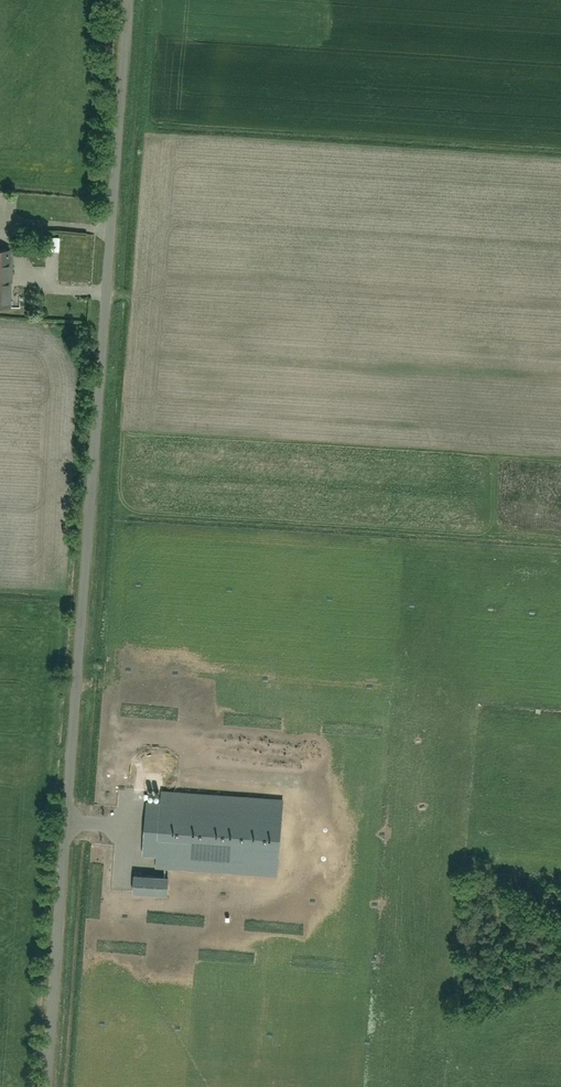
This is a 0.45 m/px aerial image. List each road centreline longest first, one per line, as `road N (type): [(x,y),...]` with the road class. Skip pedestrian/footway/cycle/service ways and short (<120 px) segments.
road 1 (residential): [(47,1086),(127,0)]

